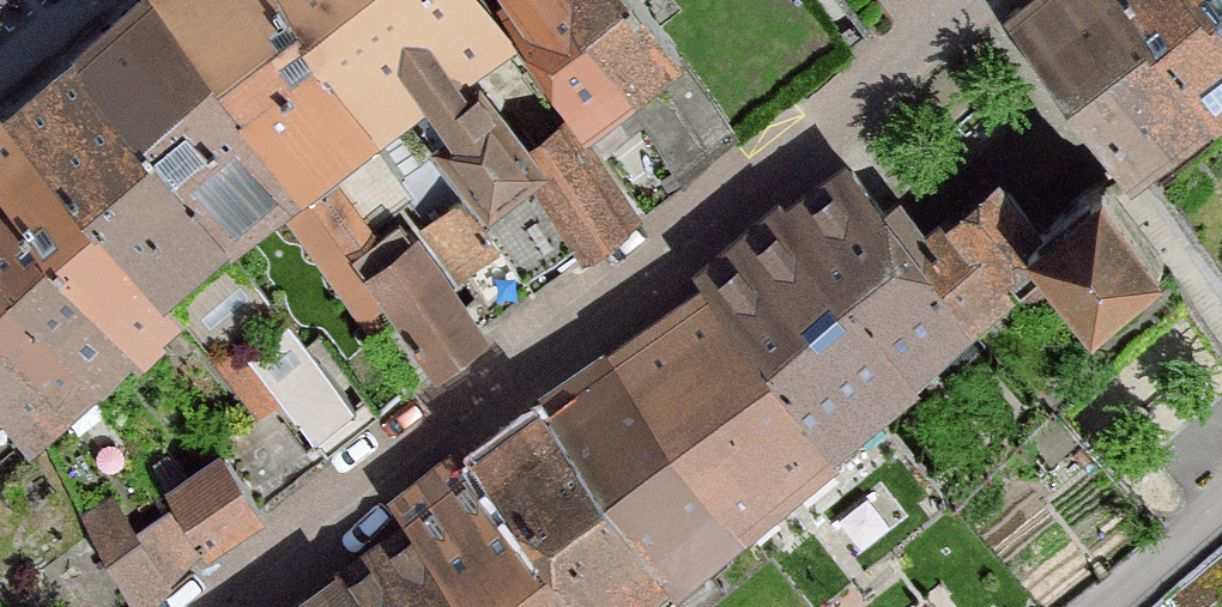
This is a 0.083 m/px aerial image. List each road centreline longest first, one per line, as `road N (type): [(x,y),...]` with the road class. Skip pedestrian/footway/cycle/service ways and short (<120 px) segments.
road 1 (residential): [(956,0),(570,324),(197,606)]
road 2 (residential): [(1221,503),(1101,606)]

